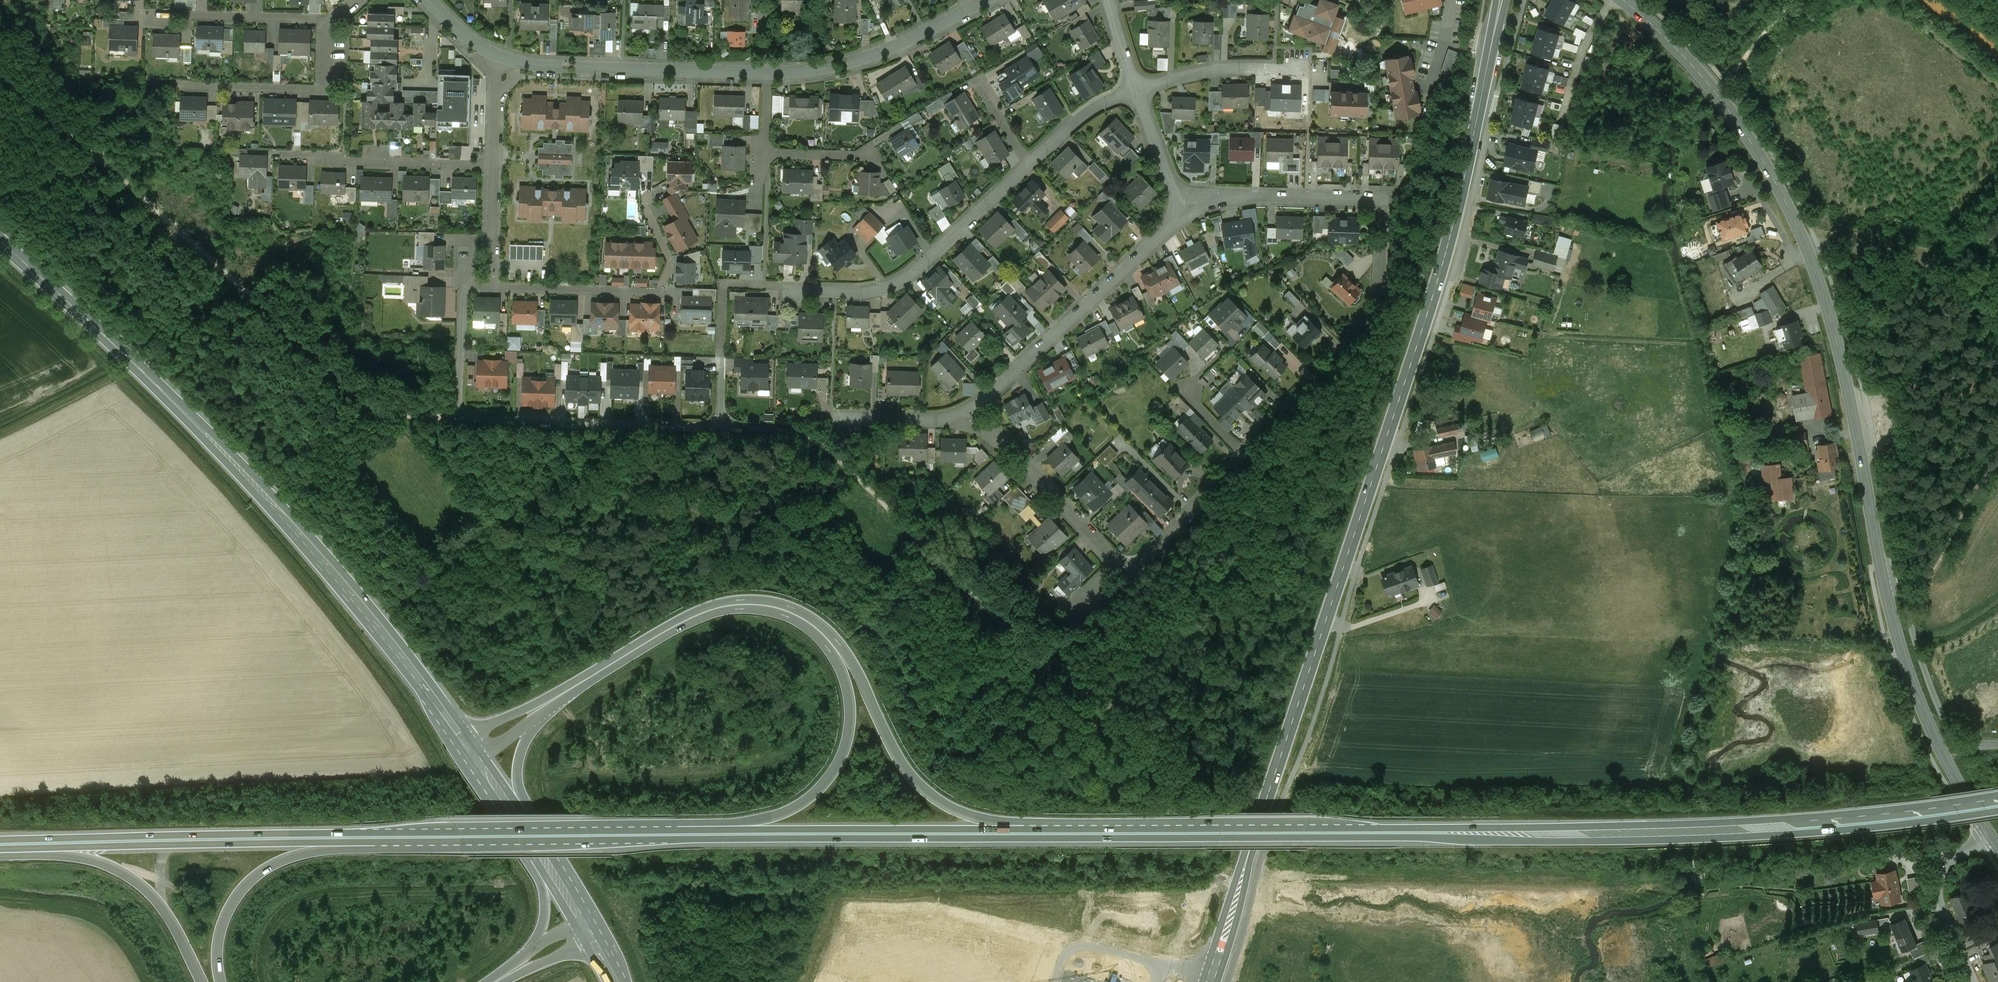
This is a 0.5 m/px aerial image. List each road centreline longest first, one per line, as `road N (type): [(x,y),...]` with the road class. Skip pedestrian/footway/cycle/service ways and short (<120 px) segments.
road 1 (trunk): [(427,838),(1625,838),(1997,810)]
road 2 (secondary): [(1205,981),(1427,315),(1503,0)]
road 3 (trunk): [(1997,794),(1620,823),(1073,823)]
road 4 (trunk): [(1073,823),(980,815),(939,799),(897,755),(835,637),(795,608),(769,600),(697,609),(544,699),(461,735)]
road 5 (primary): [(0,240),(276,506),(461,735)]
road 6 (residential): [(1190,208),(1226,196),(1379,200),(1379,298),(1374,320),(1349,348),(1128,569)]
road 7 (trunk): [(658,827),(0,837)]
road 8 (trunk): [(539,719),(663,636),(719,611),(781,613),(826,644),(850,714),(847,742),(820,789),(759,818),(658,827)]
road 9 (secondary): [(1623,0),(1718,95),(1795,222),(1836,340),(1880,566)]
road 10 (residential): [(473,287),(462,287),(460,419),(720,425),(721,349)]
road 11 (trunk): [(0,846),(427,838)]
road 12 (trunk): [(1073,823),(658,827)]
road 13 (residential): [(1190,208),(972,407)]
road 14 (trunk): [(223,981),(218,945),(226,918),(258,873),(302,853),(401,848),(427,838)]
road 15 (secondary): [(1880,566),(1918,698),(1989,834)]
road 16 (residential): [(1030,163),(907,278),(858,293),(787,291)]
road 17 (trunk): [(0,854),(89,857),(133,877),(166,911),(204,981)]
road 18 (residential): [(492,288),(659,292),(670,262),(645,202)]
road 19 (residential): [(764,73),(565,67),(503,57)]
road 20 (unclassified): [(1997,745),(1957,746),(1896,569),(1880,566)]
road 21 (residential): [(987,0),(845,66),(764,73)]
road 22 (residential): [(1128,569),(972,407)]
road 23 (residential): [(278,157),(493,168)]
road 24 (residential): [(324,24),(321,89),(180,87)]
road 25 (residential): [(764,73),(763,154),(873,157)]
road 26 (residential): [(324,24),(147,15)]
road 27 (unclassified): [(1974,981),(1940,899),(1941,876),(1989,834)]
road 28 (residential): [(1136,90),(1206,71),(1299,70)]
road 29 (residential): [(972,407),(939,418),(839,418)]
road 30 (residential): [(1136,90),(1174,190),(1190,208)]
road 31 (residential): [(1136,90),(1075,121),(1030,163)]
road 32 (trunk): [(531,835),(519,773),(539,719)]

